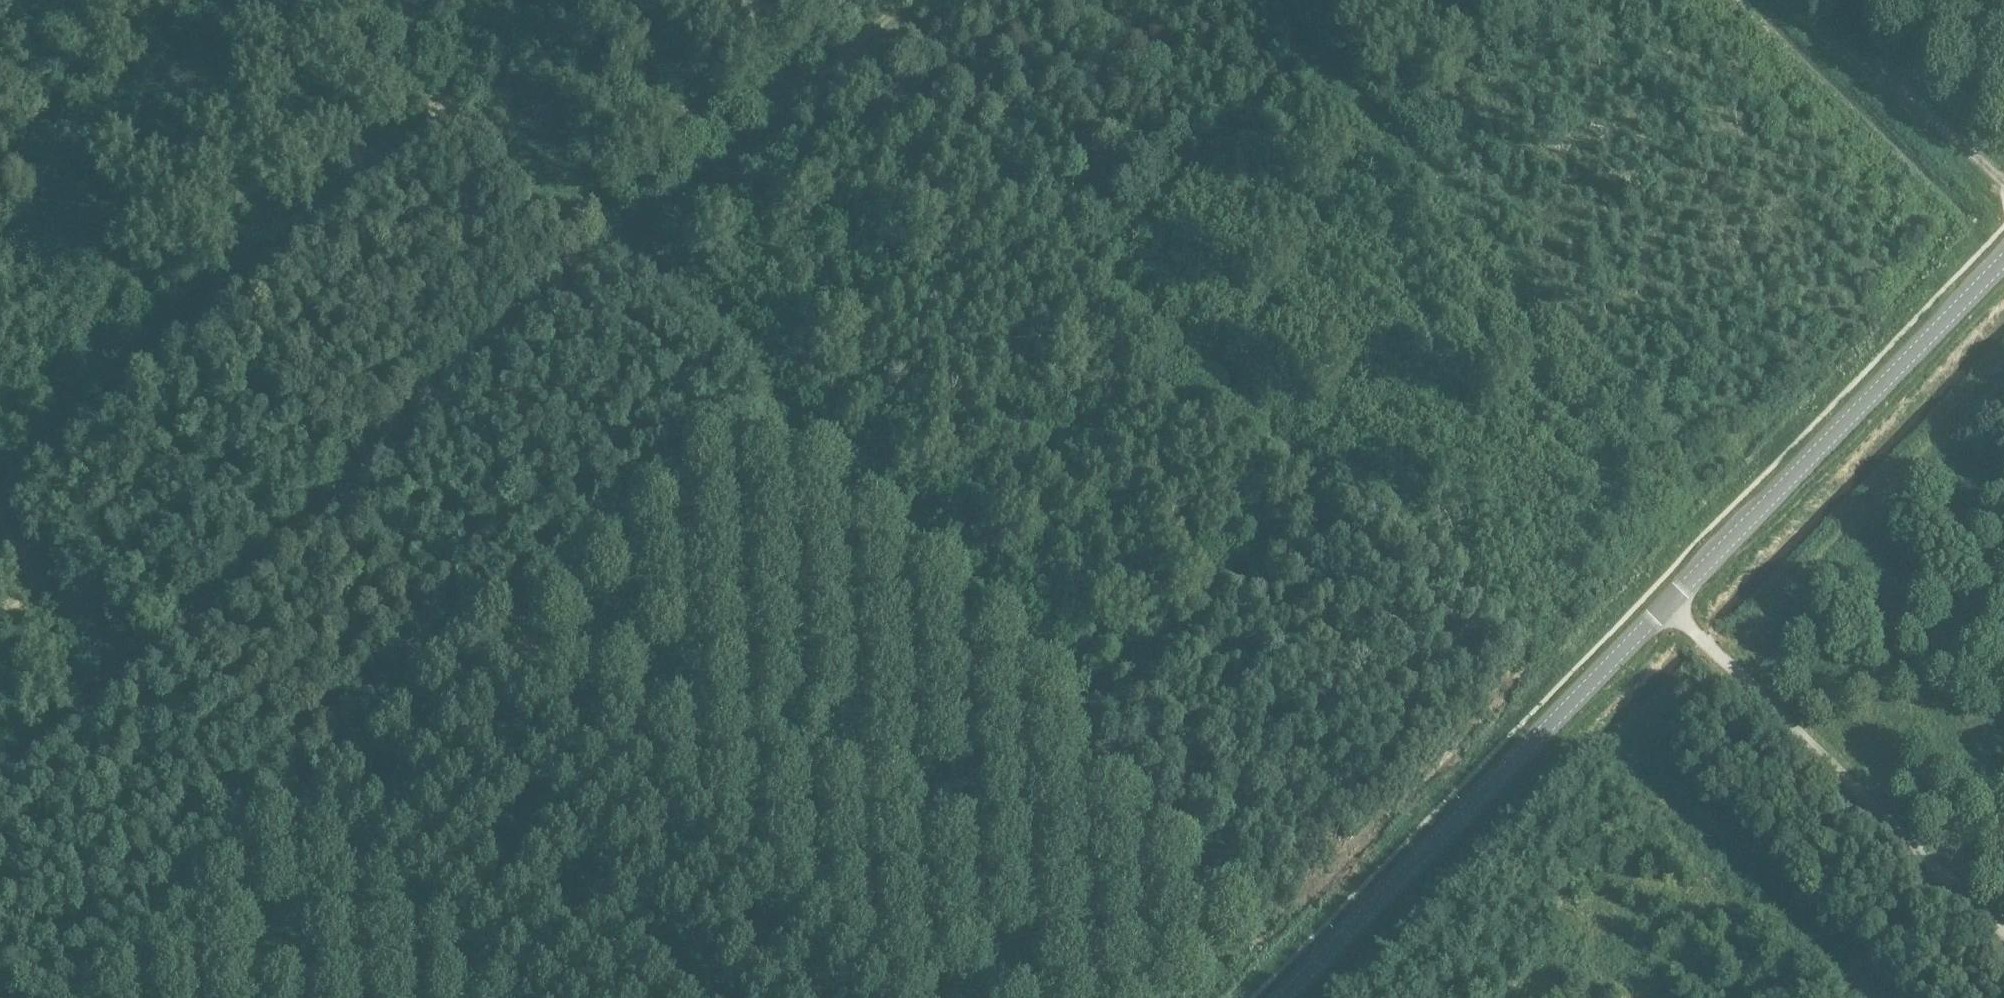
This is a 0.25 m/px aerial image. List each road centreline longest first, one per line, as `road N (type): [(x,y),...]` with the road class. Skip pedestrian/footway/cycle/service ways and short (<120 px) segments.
road 1 (track): [(0,773),(917,0)]
road 2 (unclassified): [(1268,997),(2003,249)]
road 3 (track): [(1663,601),(2003,938)]
road 4 (track): [(1791,0),(2003,200)]

